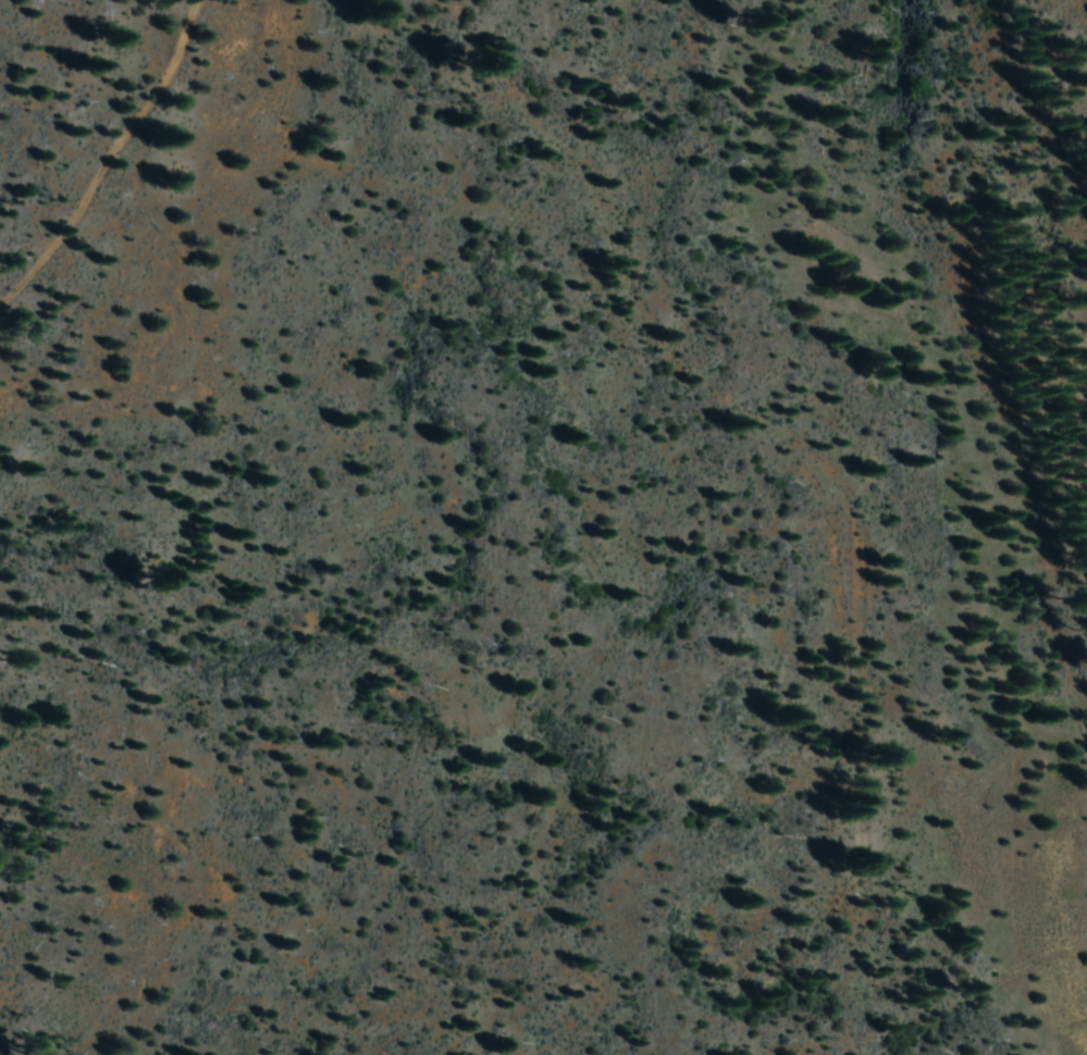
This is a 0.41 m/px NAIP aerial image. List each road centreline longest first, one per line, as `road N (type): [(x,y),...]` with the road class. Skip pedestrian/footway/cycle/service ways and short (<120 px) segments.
road 1 (track): [(0,309),(73,235),(184,61),(208,0)]

